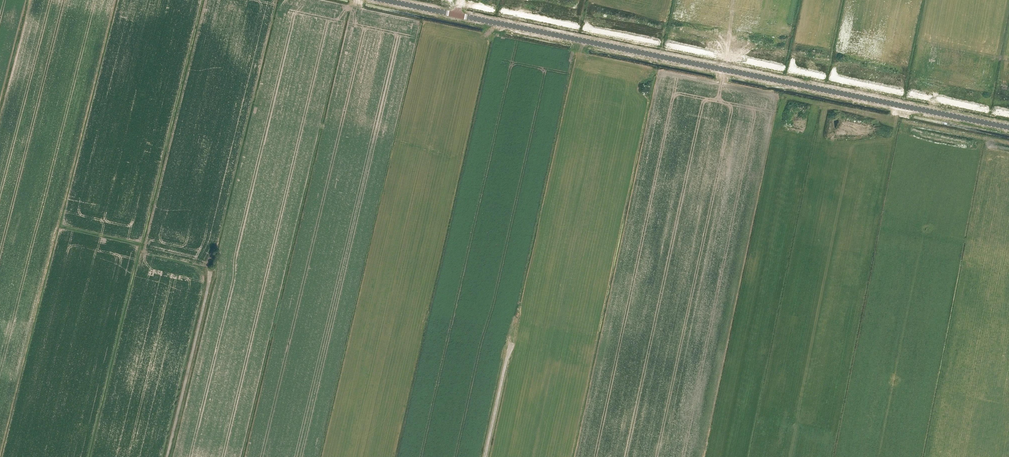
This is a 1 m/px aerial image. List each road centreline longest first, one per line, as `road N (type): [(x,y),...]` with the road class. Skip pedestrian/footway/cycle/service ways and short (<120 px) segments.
road 1 (unclassified): [(383,0),(1008,127)]
road 2 (unclassified): [(167,456),(210,272)]

